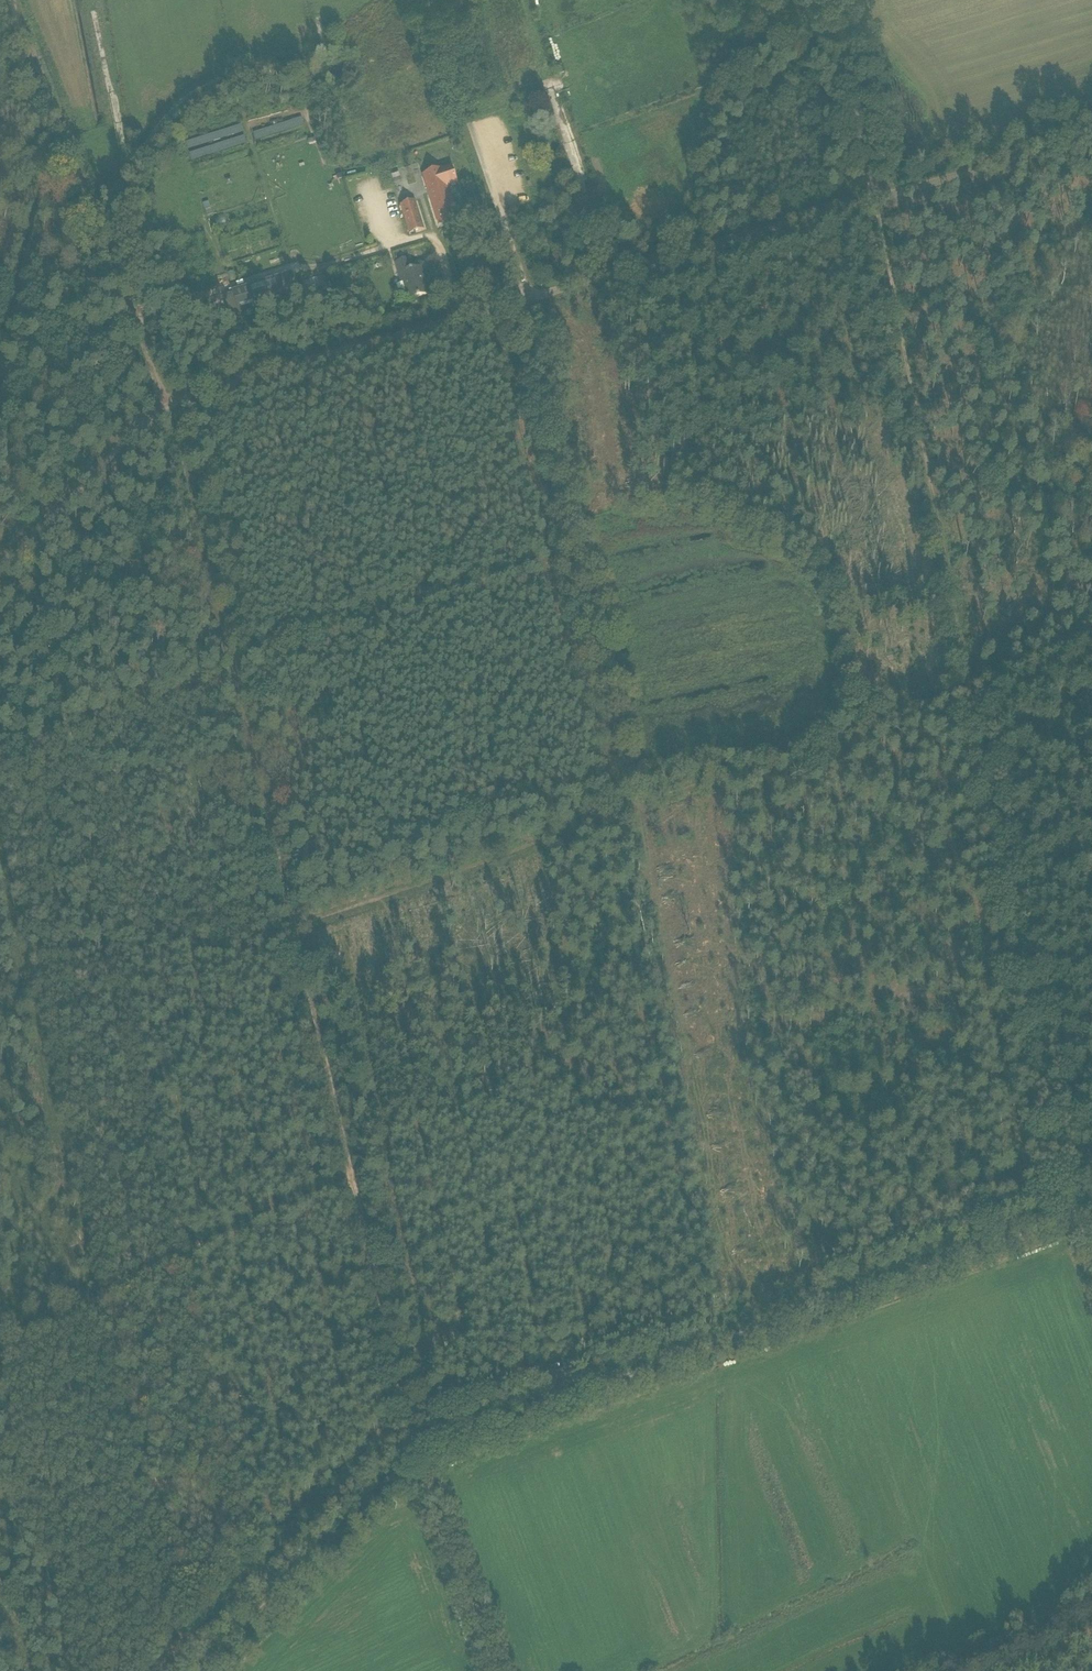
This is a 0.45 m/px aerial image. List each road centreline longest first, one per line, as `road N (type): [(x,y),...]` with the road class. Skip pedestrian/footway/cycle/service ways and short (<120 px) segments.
road 1 (track): [(836,0),(1073,1215)]
road 2 (unclassified): [(0,572),(137,432),(192,394),(1091,133)]
road 3 (track): [(426,0),(527,300),(632,804)]
road 4 (track): [(239,683),(130,289),(14,0)]
road 5 (track): [(418,1458),(1073,1215)]
road 6 (track): [(418,1458),(295,923)]
road 7 (track): [(1091,644),(869,722),(799,776),(709,780),(632,804)]
road 8 (track): [(632,804),(295,923)]
road 9 (track): [(210,1670),(418,1458)]
road 10 (track): [(295,923),(239,683)]
road 11 (track): [(493,1670),(418,1458)]
road 12 (track): [(611,274),(554,86)]
road 13 (track): [(239,683),(67,732)]
road 14 (track): [(1091,1609),(969,1670)]

